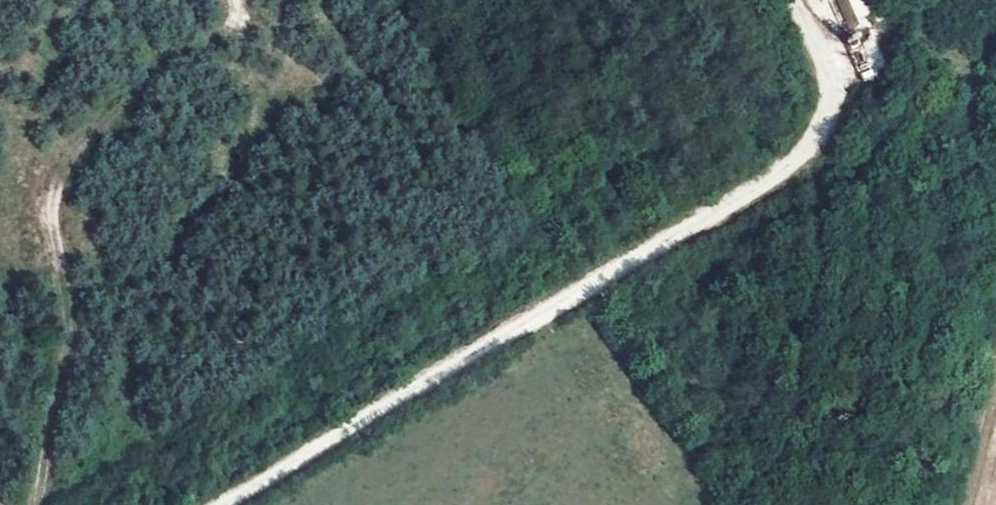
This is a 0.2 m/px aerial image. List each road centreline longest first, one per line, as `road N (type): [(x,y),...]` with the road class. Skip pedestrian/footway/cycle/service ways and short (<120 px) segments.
road 1 (track): [(235,504),(805,162),(824,85),(780,0)]

